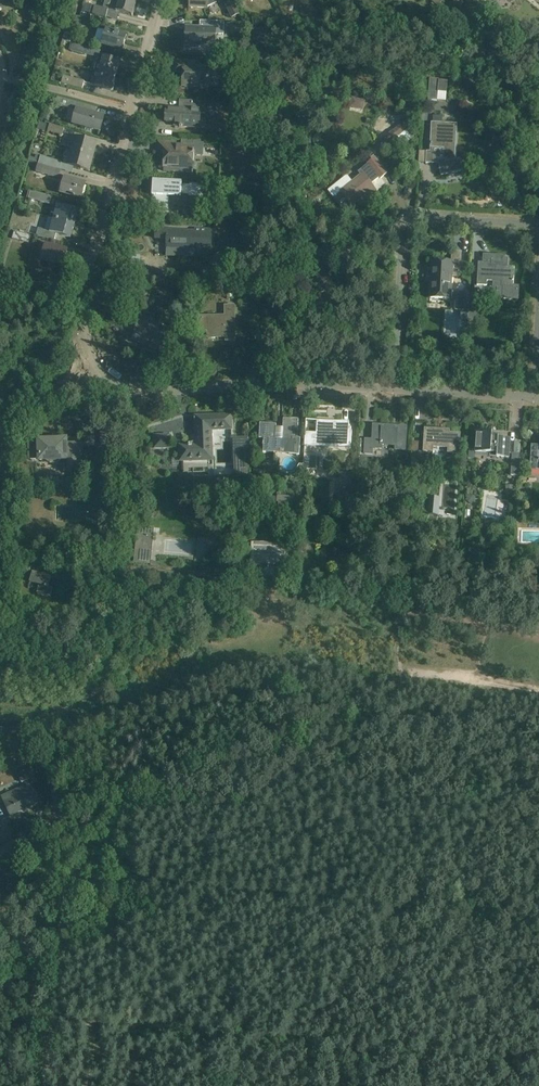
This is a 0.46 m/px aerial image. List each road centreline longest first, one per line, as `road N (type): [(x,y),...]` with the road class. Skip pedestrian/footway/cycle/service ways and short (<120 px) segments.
road 1 (residential): [(165,0),(85,319),(90,358),(104,377),(135,391),(392,391)]
road 2 (track): [(135,391),(125,496),(134,522),(112,580),(107,652),(87,697),(47,725),(60,811)]
road 3 (track): [(121,565),(538,631)]
road 4 (residential): [(538,231),(408,221),(392,391)]
road 5 (residential): [(392,391),(537,395)]

